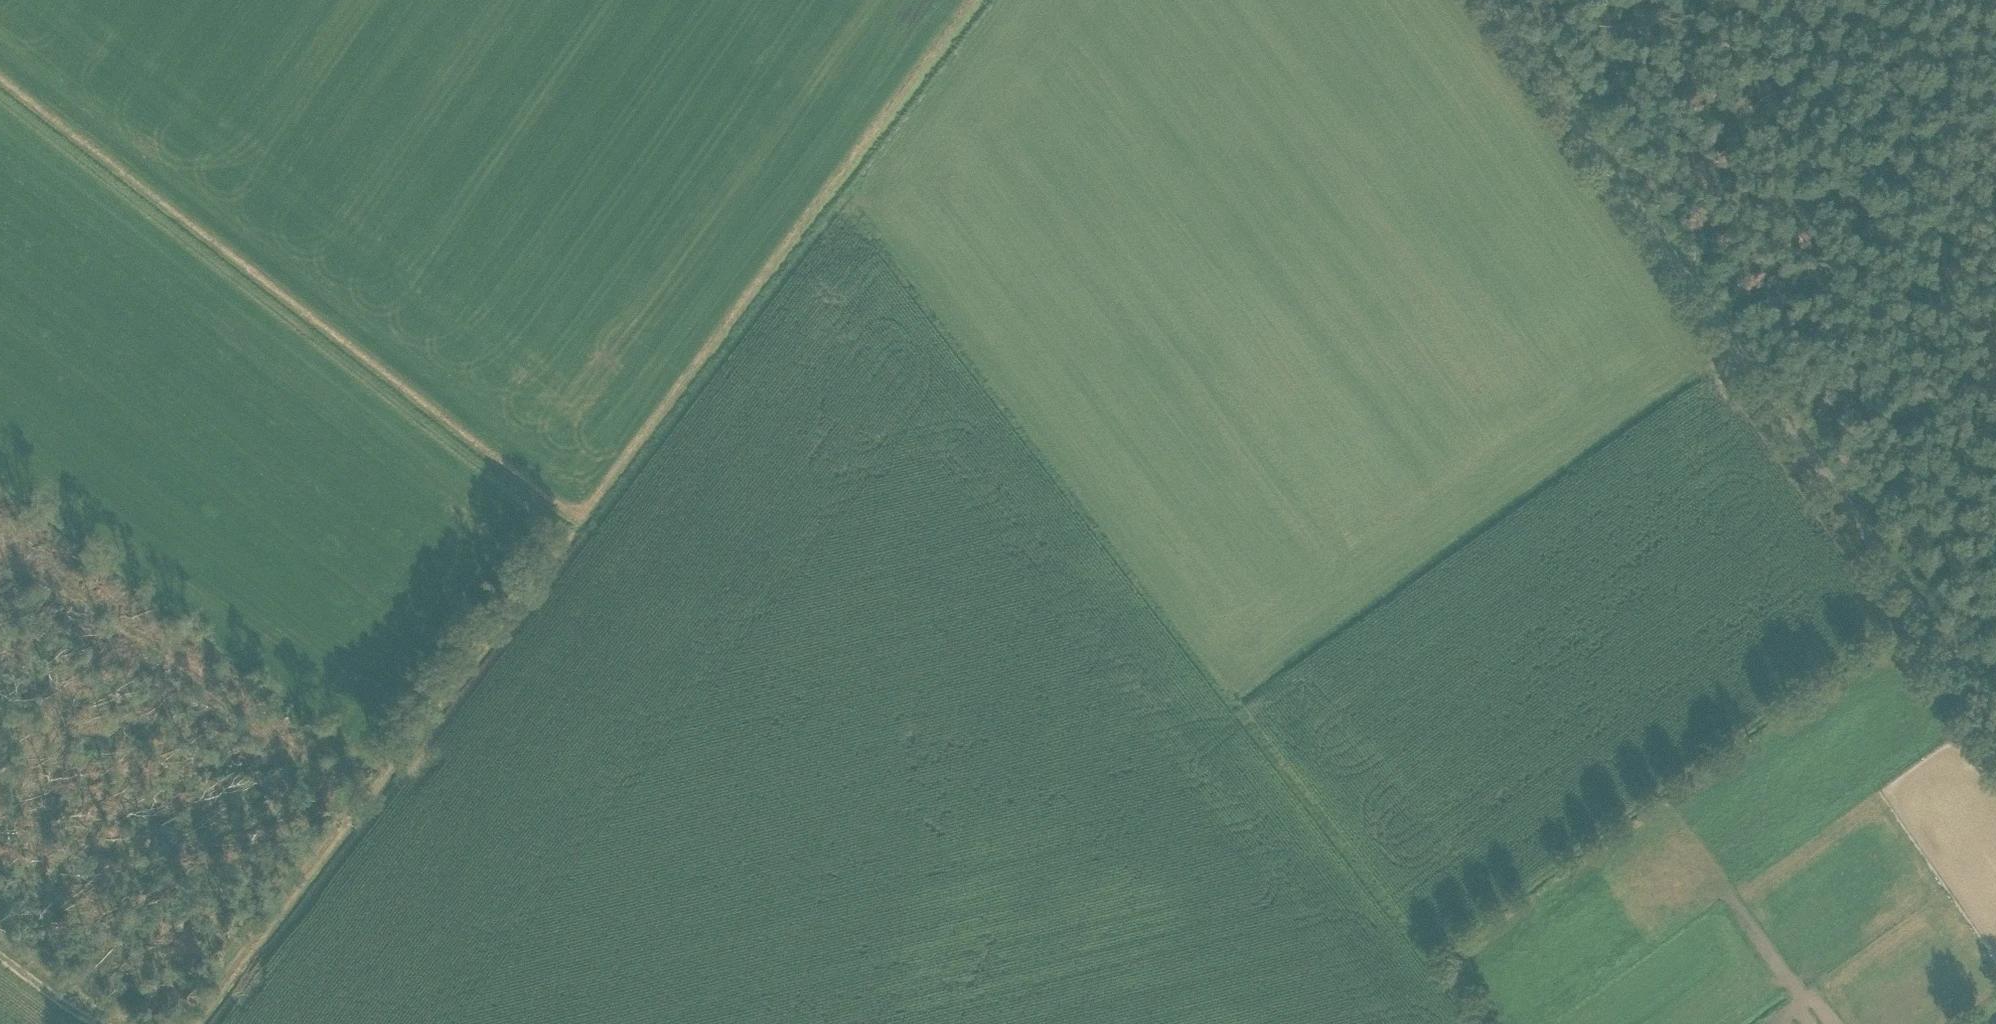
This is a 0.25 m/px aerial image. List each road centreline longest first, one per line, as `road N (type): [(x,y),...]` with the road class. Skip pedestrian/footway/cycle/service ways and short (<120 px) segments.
road 1 (unclassified): [(1498,0),(1995,695)]

